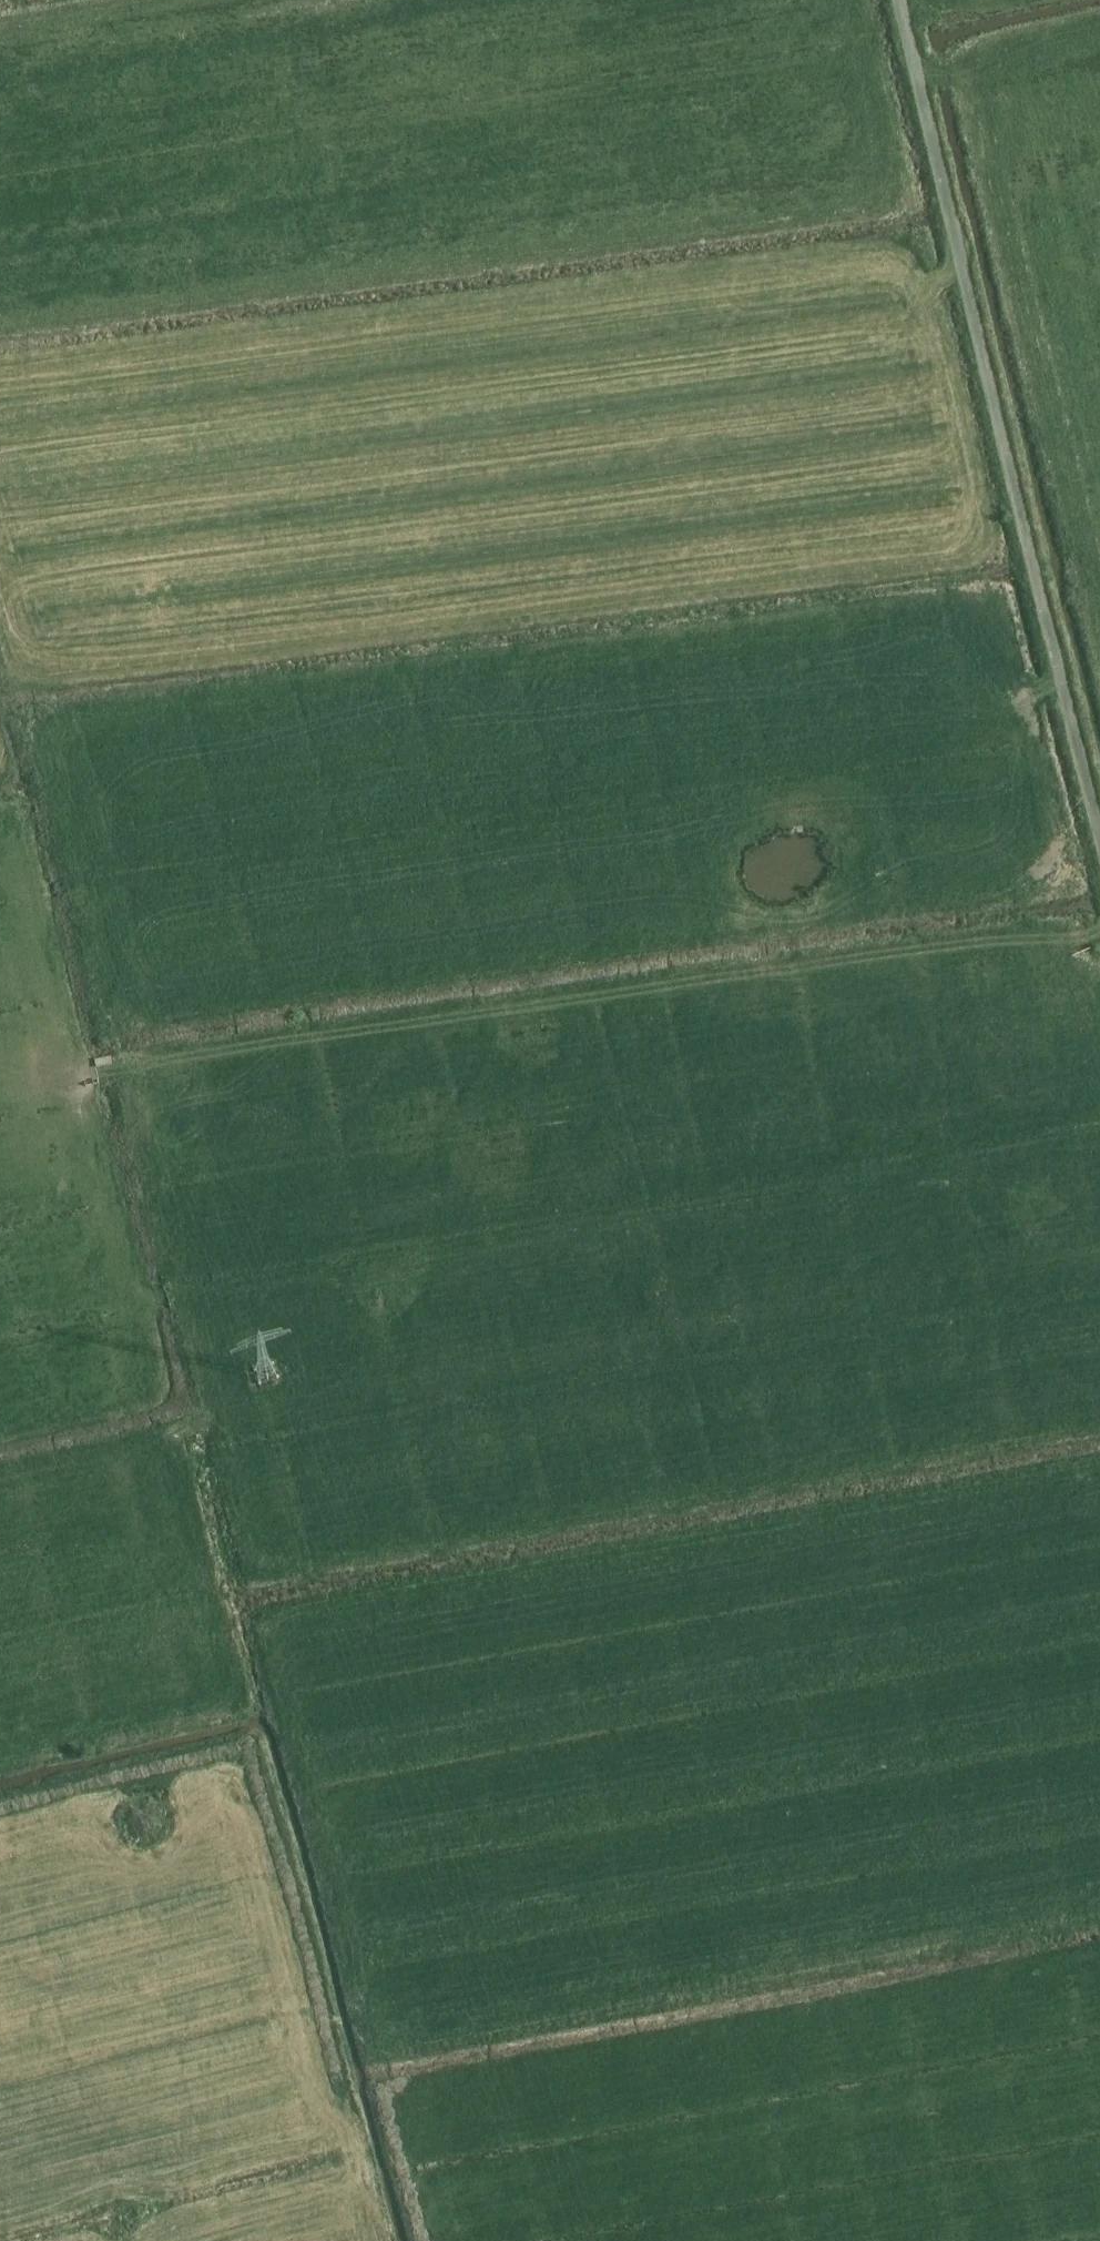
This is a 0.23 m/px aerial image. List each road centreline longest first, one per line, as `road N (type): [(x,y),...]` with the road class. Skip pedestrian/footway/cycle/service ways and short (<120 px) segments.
road 1 (track): [(903,0),(1099,821)]

